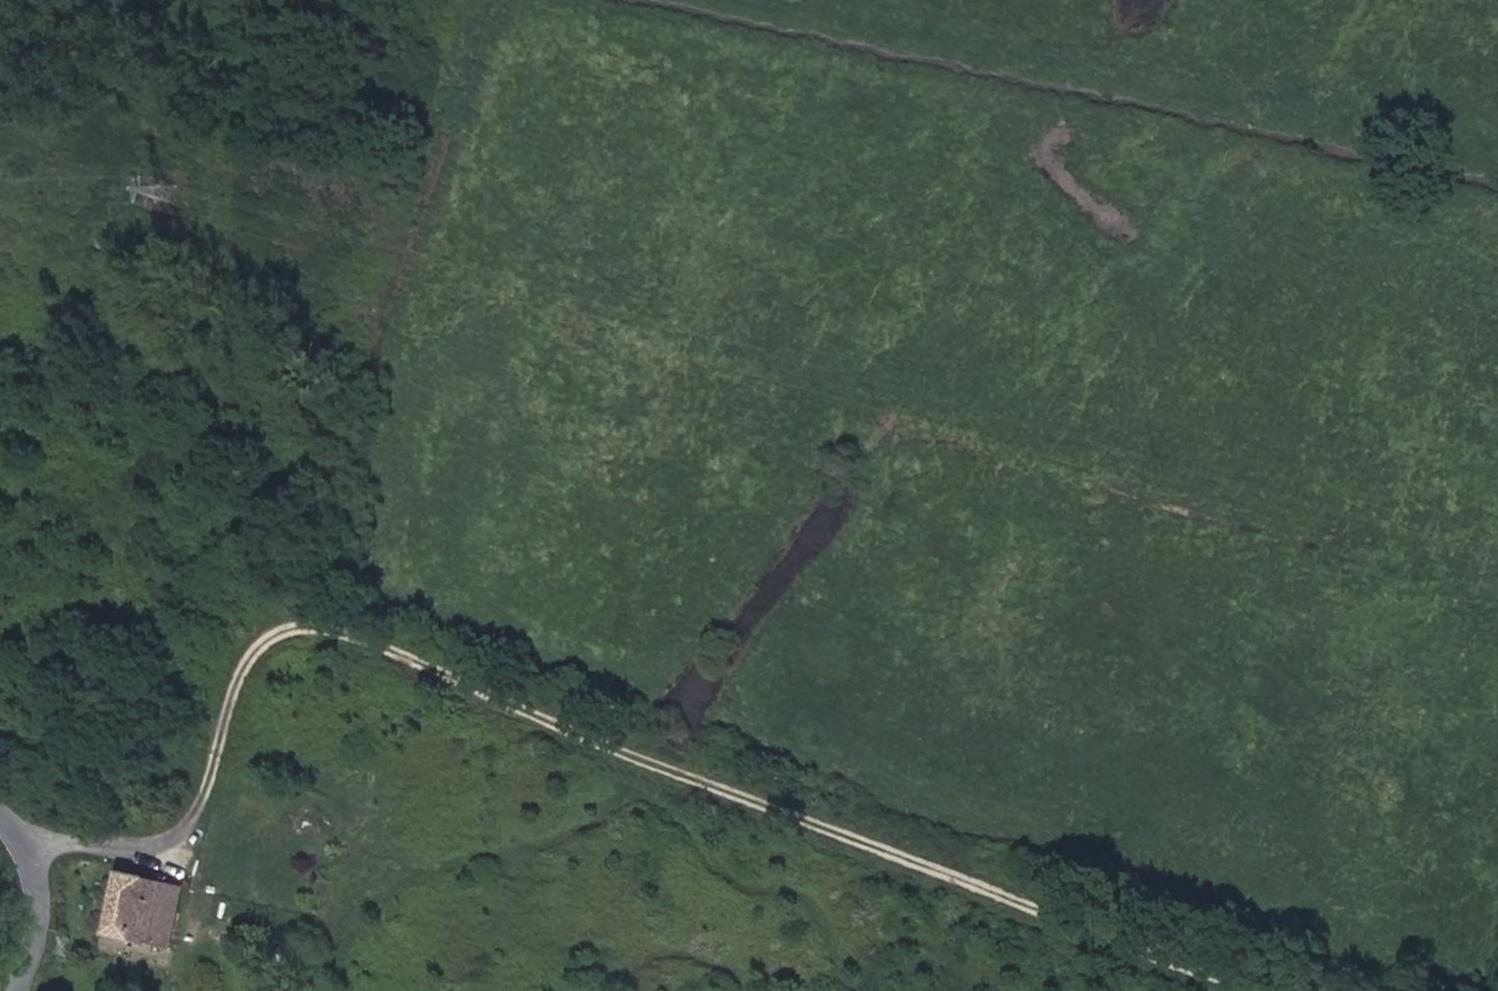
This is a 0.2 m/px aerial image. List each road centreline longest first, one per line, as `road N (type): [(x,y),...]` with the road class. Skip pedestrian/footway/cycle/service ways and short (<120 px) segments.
road 1 (track): [(26,847),(177,844),(193,831),(203,802),(244,661),(277,632),(318,627),(1269,990)]
road 2 (tertiary): [(18,990),(39,895),(26,847),(0,818)]

